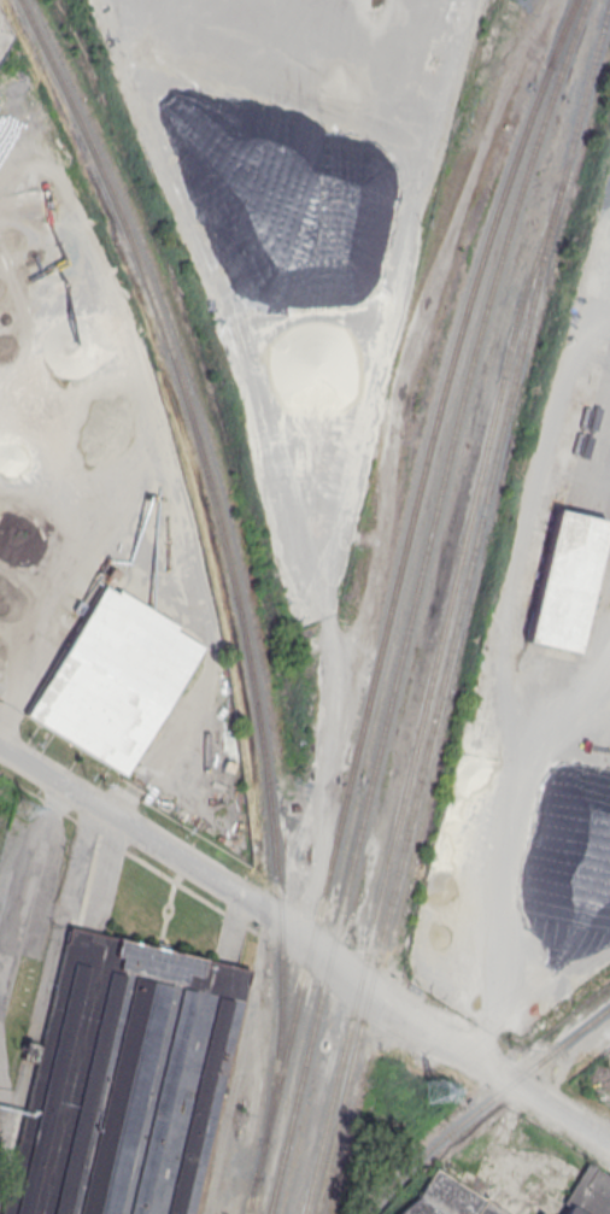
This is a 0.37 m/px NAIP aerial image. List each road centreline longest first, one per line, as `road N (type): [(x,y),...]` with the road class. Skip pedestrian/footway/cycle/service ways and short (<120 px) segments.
road 1 (residential): [(609,1142),(0,749)]

